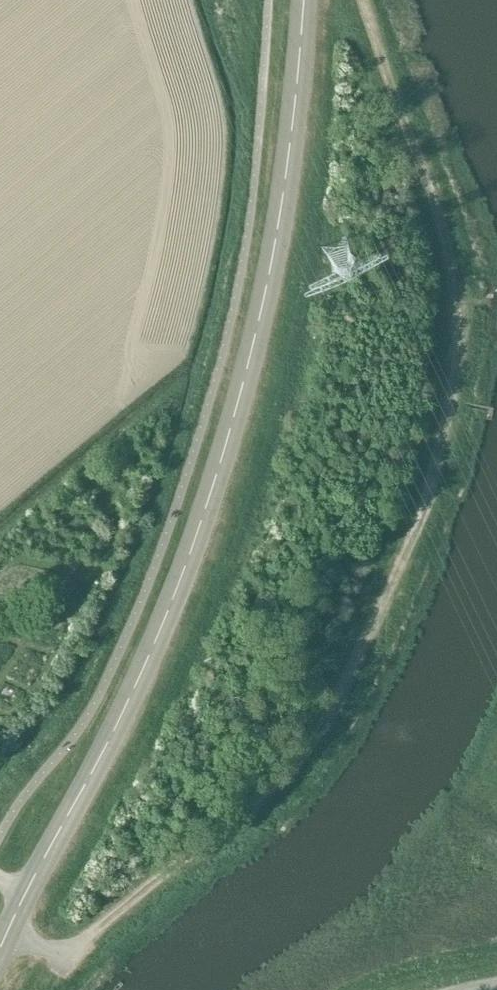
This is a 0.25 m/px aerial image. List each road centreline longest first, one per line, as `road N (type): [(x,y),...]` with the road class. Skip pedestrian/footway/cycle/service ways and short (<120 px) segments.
road 1 (track): [(94,933),(228,832),(323,727),(398,578),(438,465),(451,379),(452,269),(363,0)]
road 2 (tertiary): [(302,0),(282,215),(223,464),(159,636),(0,951)]

